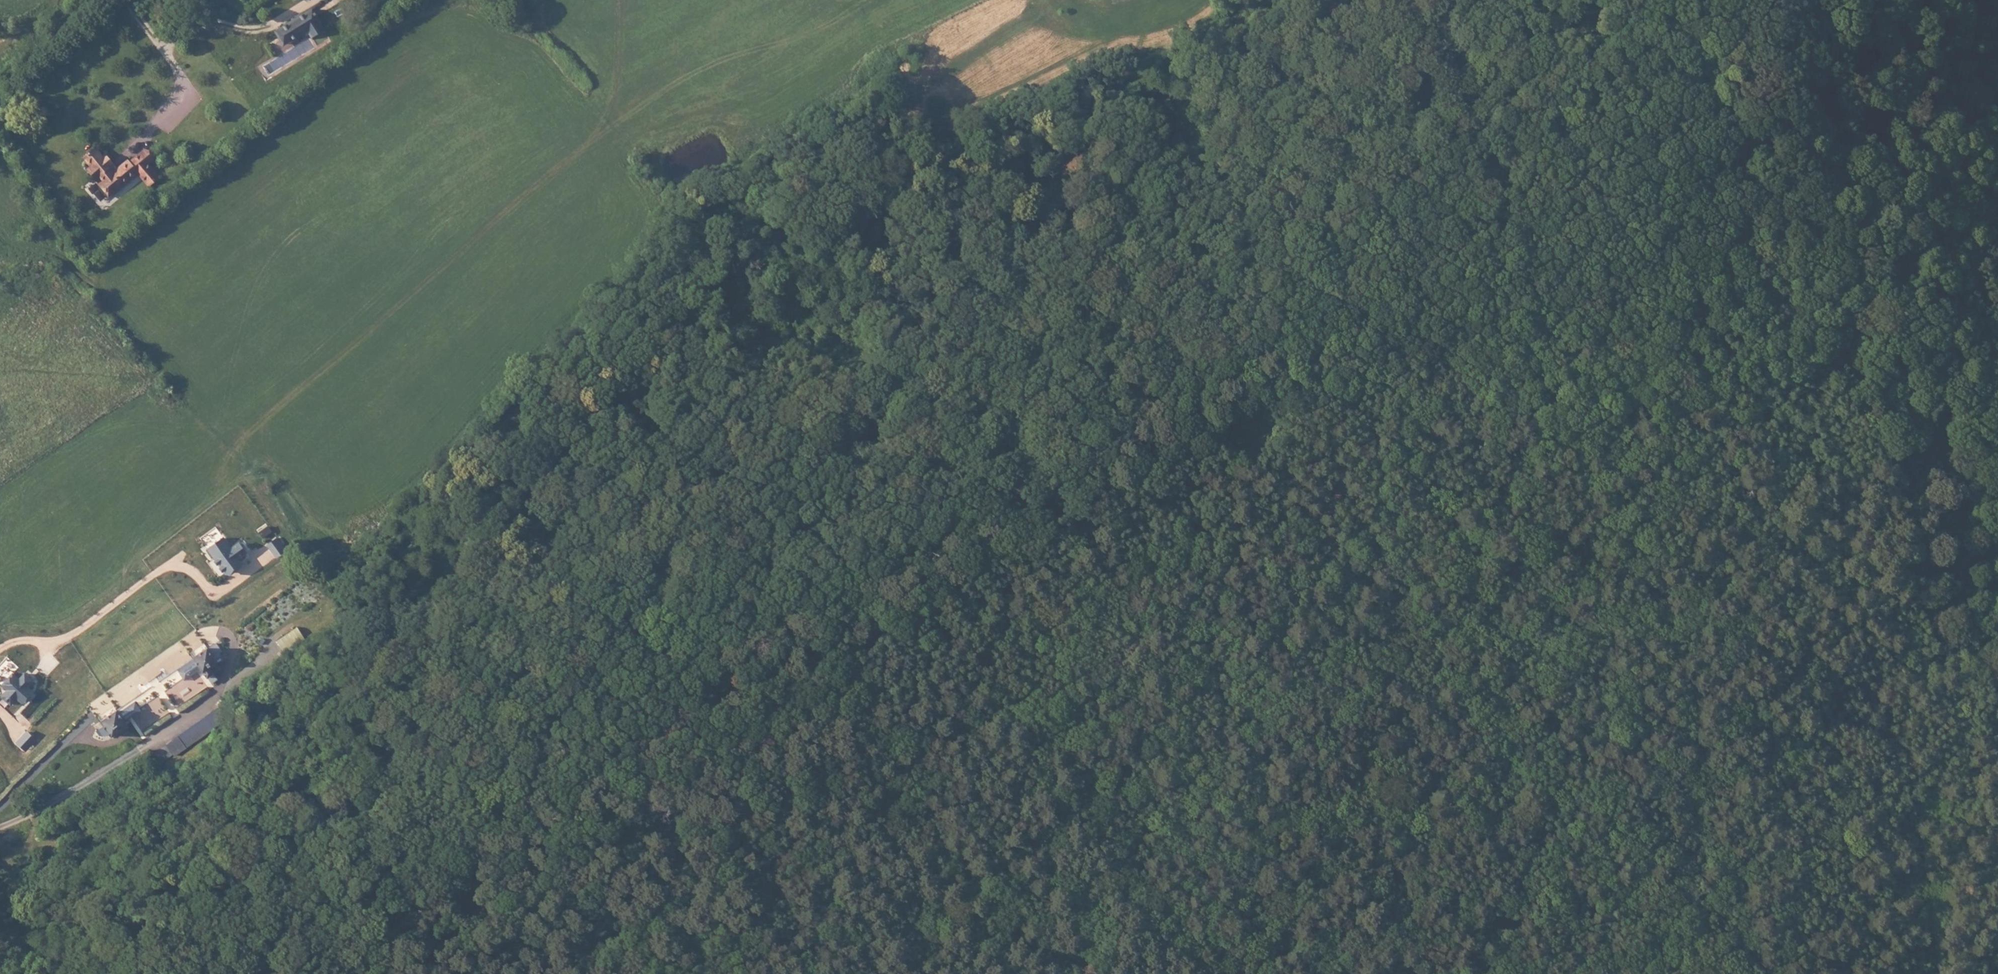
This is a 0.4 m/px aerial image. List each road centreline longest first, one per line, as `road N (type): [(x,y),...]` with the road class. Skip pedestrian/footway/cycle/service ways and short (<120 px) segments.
road 1 (track): [(386,973),(667,742),(849,647),(1298,355),(1659,0)]
road 2 (track): [(0,875),(283,784),(349,738),(397,721),(417,726),(444,769),(440,795),(308,973)]
road 3 (track): [(1756,0),(1825,313),(1899,454),(1933,597),(1960,645),(1997,669)]

